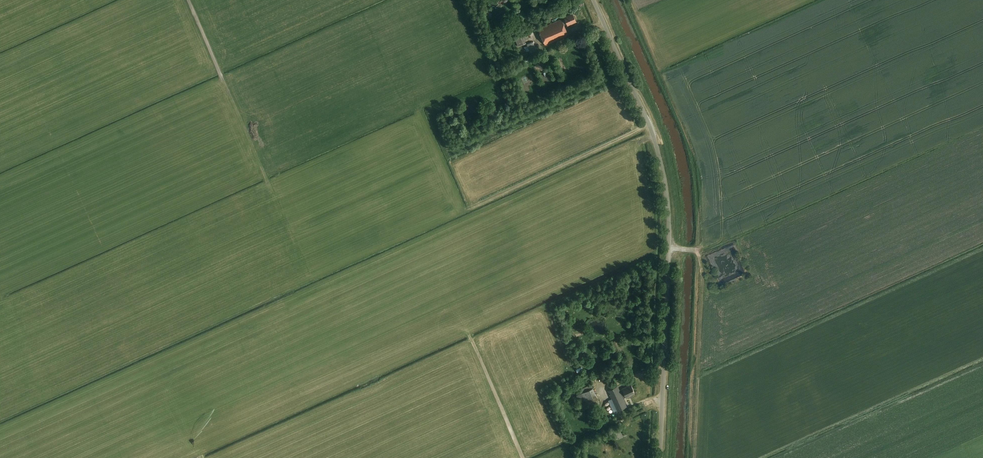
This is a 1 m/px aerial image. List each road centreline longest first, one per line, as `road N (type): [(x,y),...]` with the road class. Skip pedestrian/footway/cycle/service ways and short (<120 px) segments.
road 1 (tertiary): [(660,457),(664,180),(593,0)]
road 2 (track): [(694,457),(701,263),(693,251),(669,249)]
road 3 (track): [(189,0),(223,80),(279,179)]
road 4 (track): [(649,125),(477,204)]

